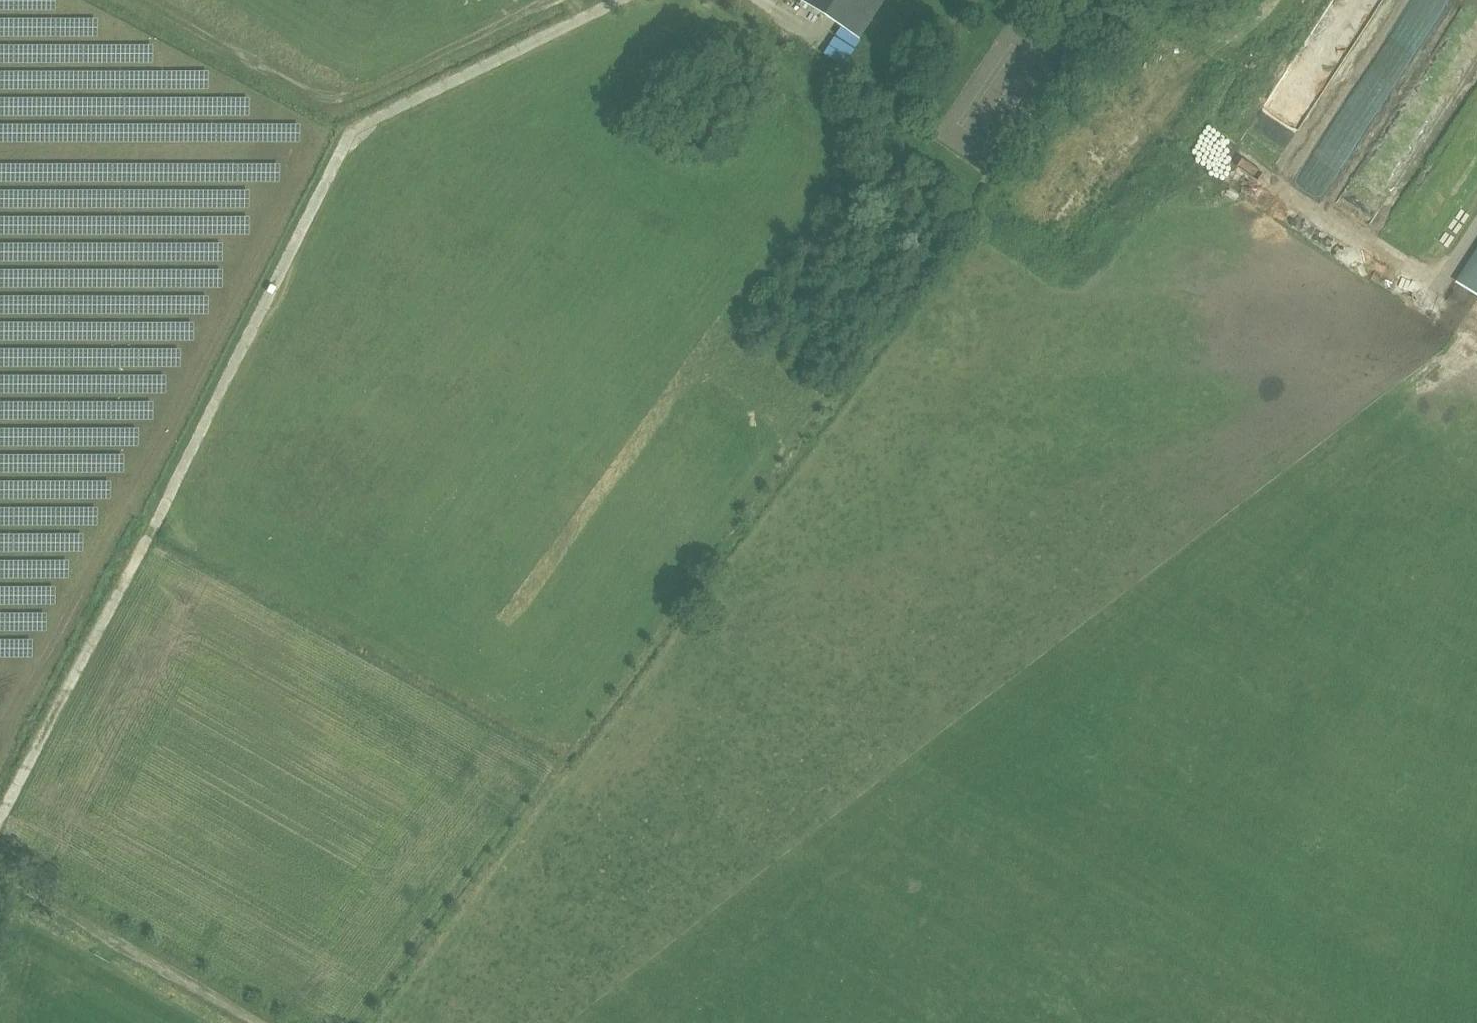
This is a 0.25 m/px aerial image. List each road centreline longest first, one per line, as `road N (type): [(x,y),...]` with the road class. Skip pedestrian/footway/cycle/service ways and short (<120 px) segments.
road 1 (track): [(0,820),(354,133),(630,0)]
road 2 (track): [(258,1022),(0,872)]

